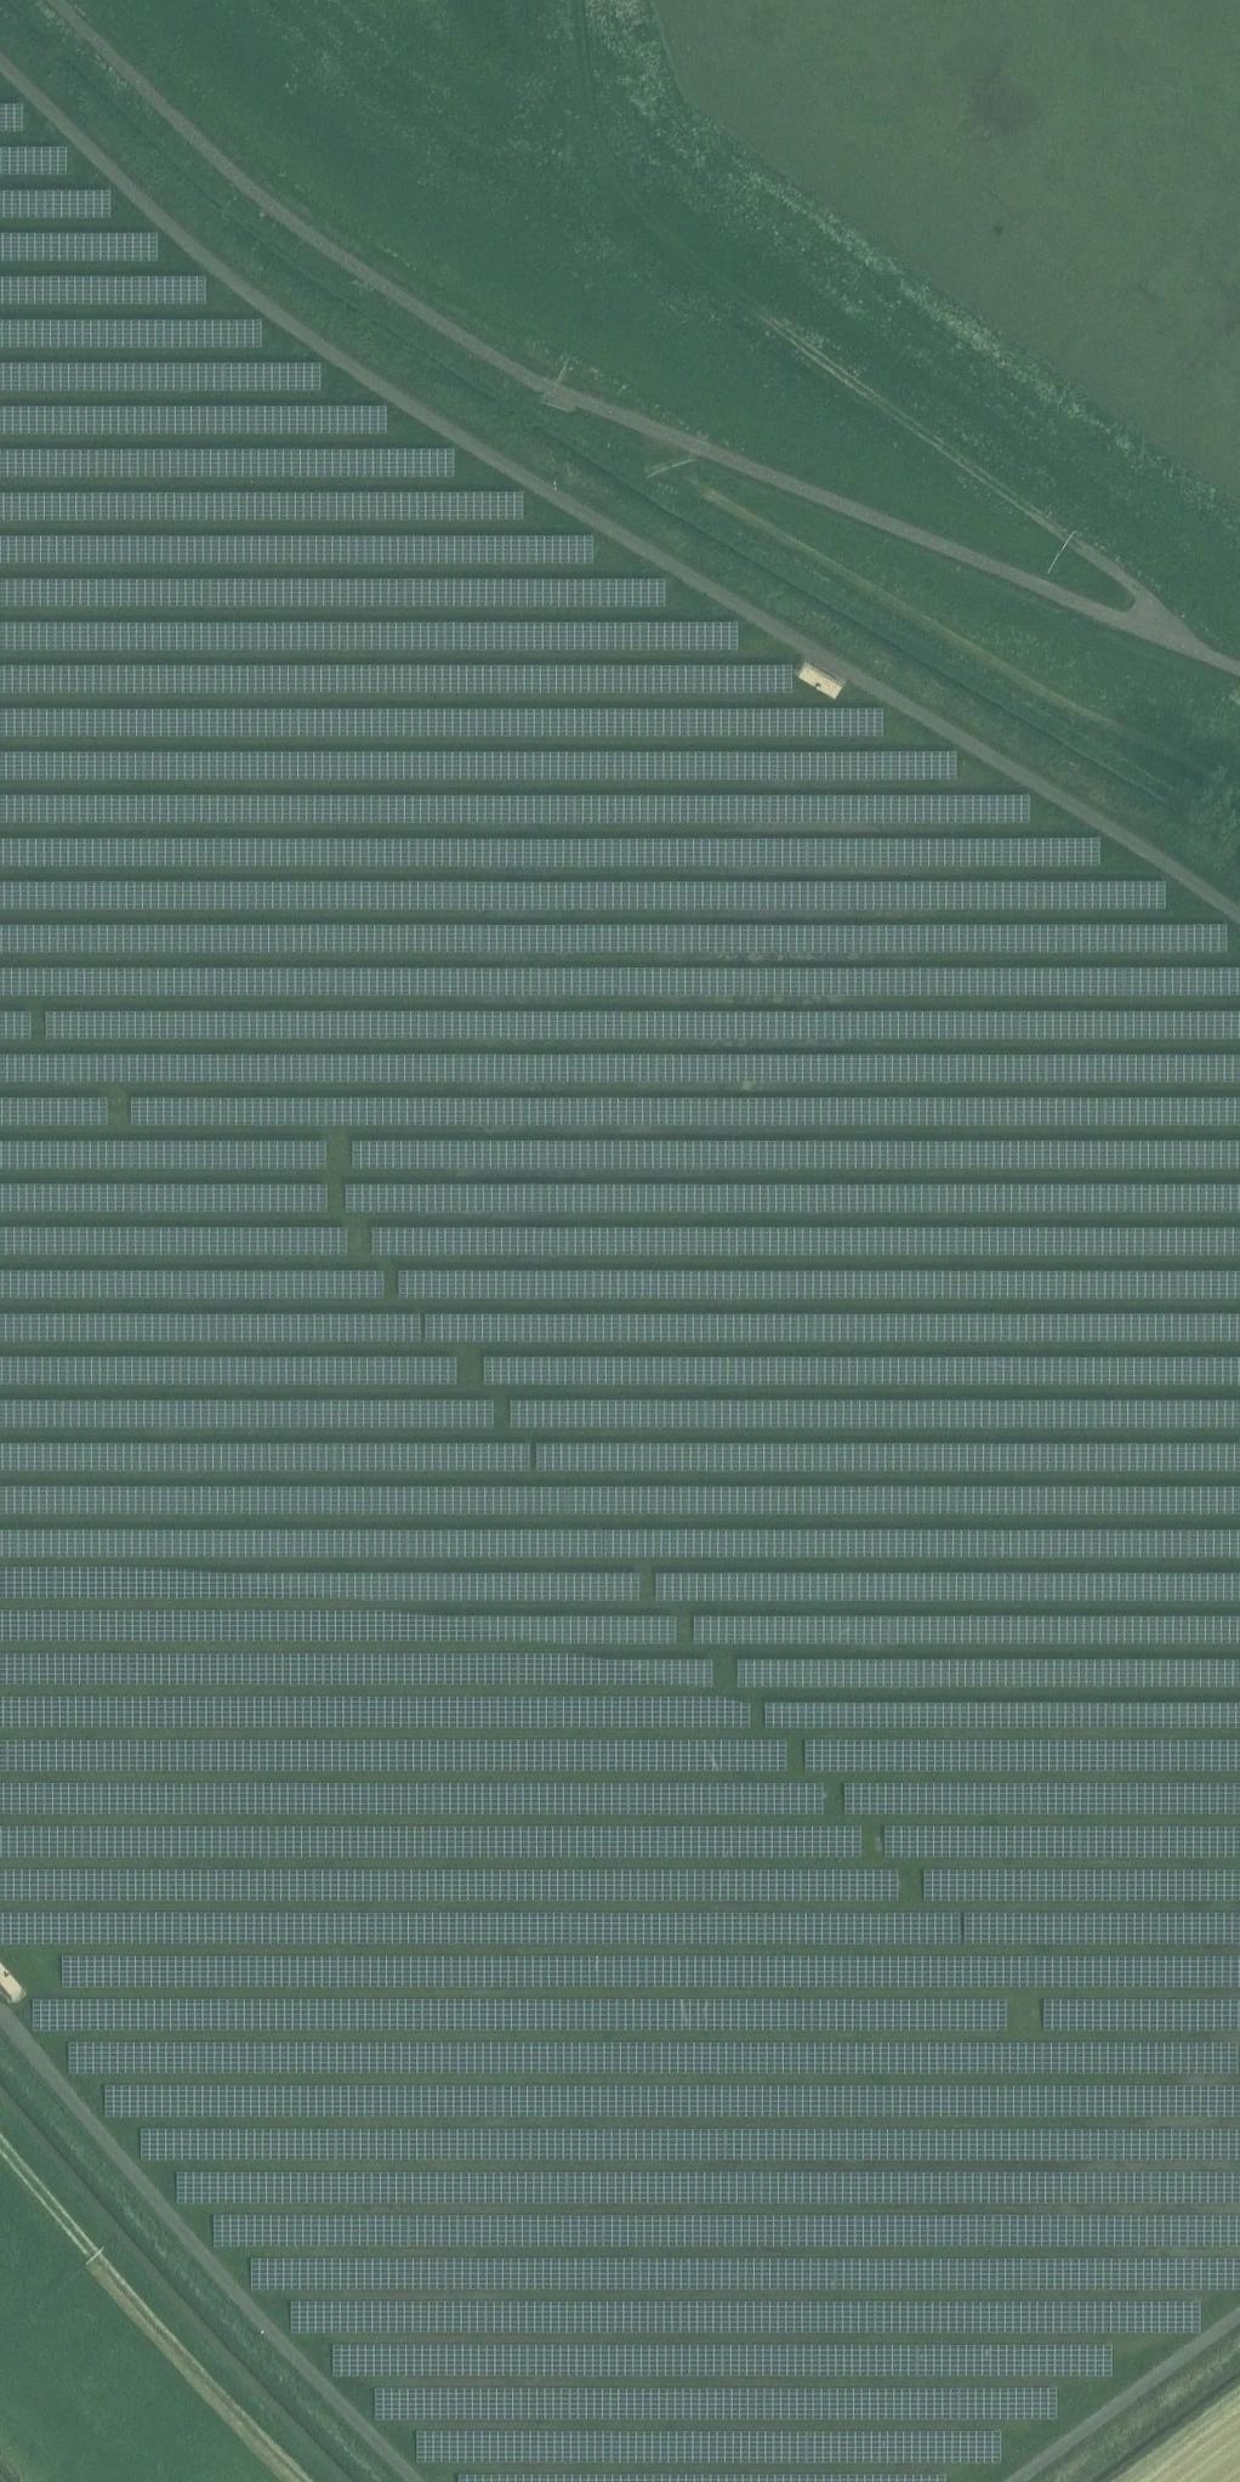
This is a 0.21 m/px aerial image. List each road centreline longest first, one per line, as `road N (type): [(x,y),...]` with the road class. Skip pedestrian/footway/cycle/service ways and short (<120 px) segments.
road 1 (track): [(218,0),(455,210),(765,322),(1069,539),(1239,680)]
road 2 (track): [(1239,791),(1178,751),(1081,714),(672,473),(656,432)]
road 3 (track): [(308,2481),(0,2140)]

